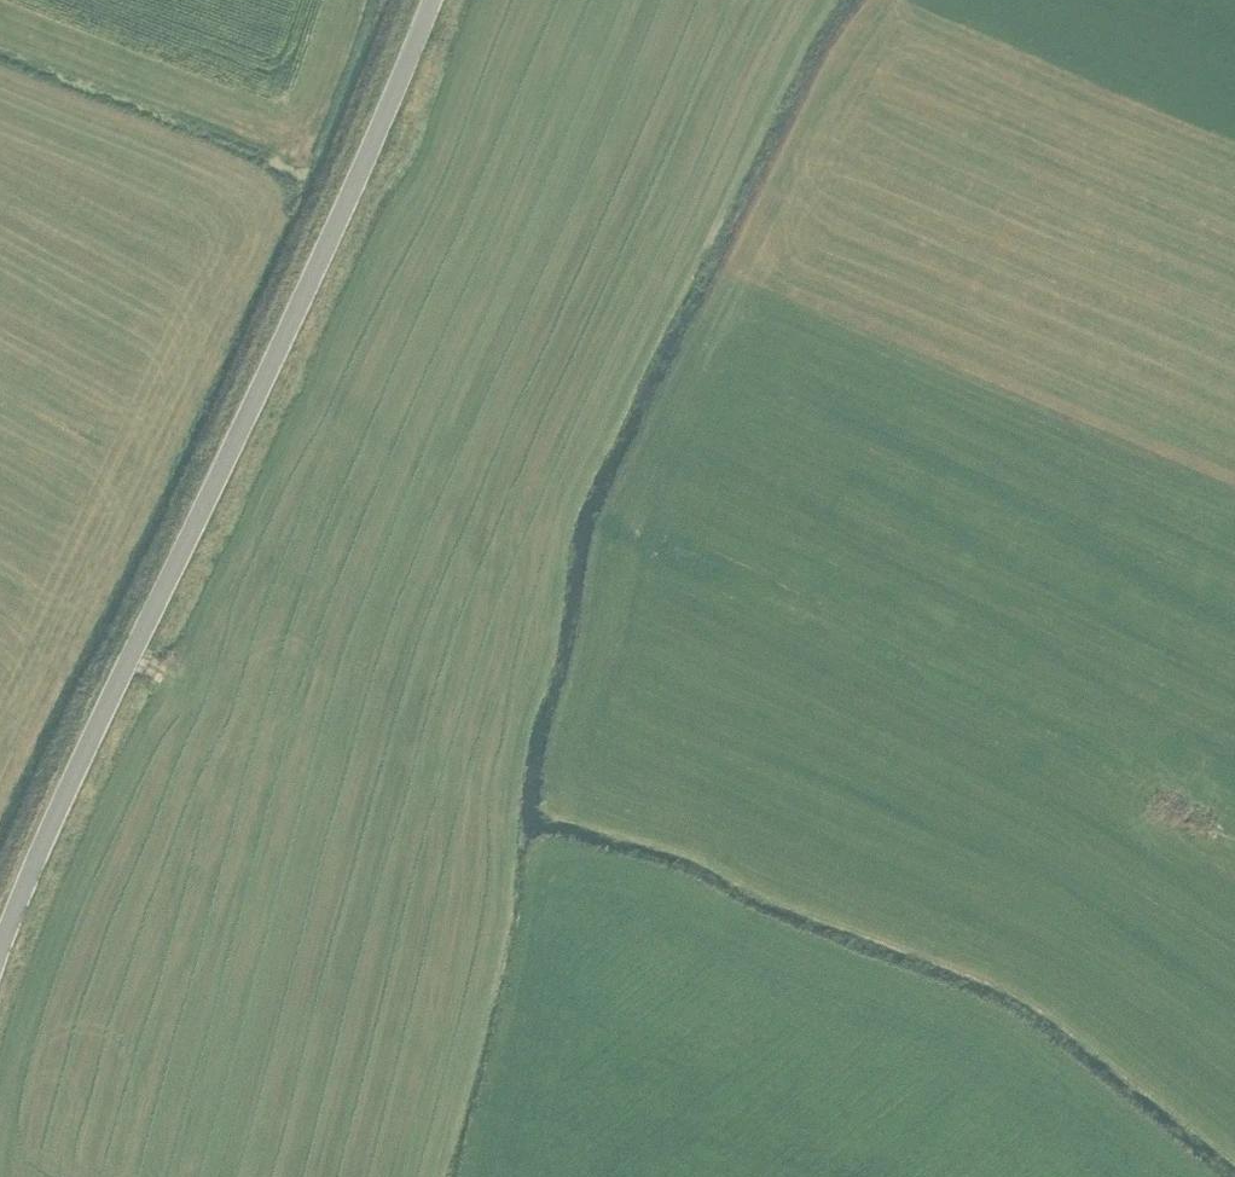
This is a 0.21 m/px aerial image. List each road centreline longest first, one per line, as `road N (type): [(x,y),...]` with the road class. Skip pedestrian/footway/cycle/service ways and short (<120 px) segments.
road 1 (unclassified): [(0,946),(315,274),(432,0)]

